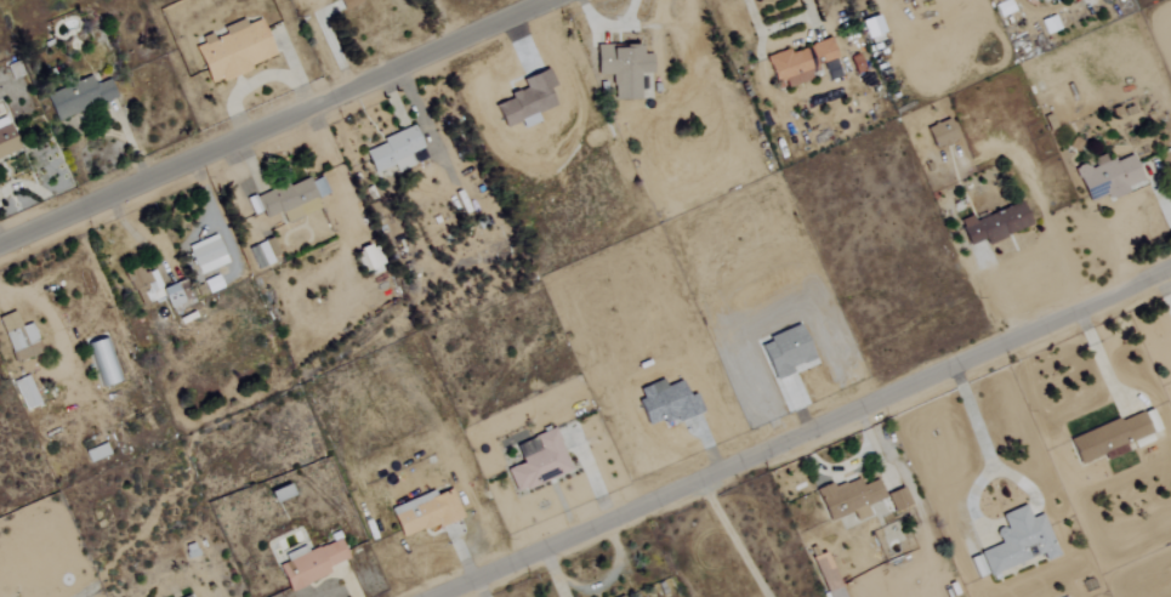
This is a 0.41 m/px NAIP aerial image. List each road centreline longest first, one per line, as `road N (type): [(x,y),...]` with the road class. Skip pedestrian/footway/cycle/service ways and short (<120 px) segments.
road 1 (residential): [(1170,269),(437,596)]
road 2 (residential): [(0,247),(558,0)]

